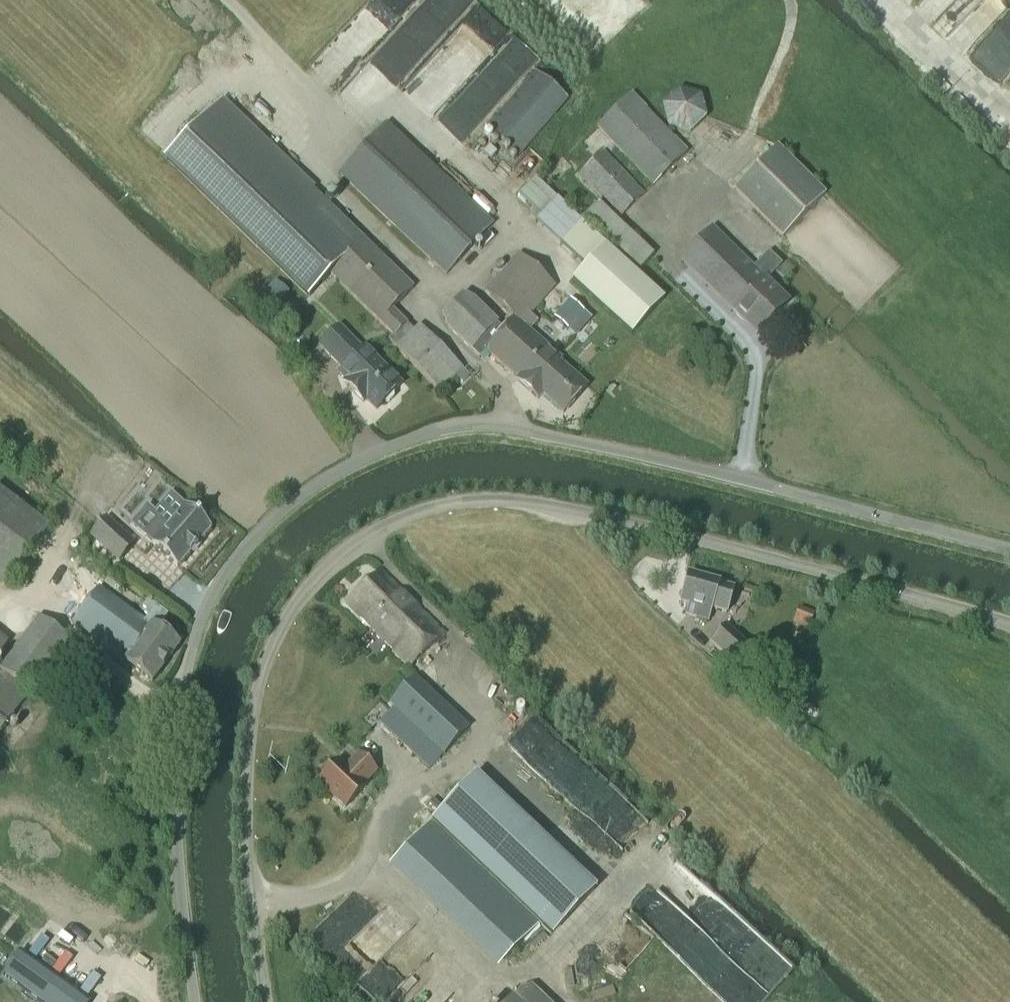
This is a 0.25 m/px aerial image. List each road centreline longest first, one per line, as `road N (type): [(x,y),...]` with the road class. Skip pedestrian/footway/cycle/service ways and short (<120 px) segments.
road 1 (unclassified): [(194,1001),(177,847),(180,692),(207,601),(227,568),(316,482),(417,434),(464,424),(514,427),(1009,547)]
road 2 (unclassified): [(266,1001),(247,811),(262,672),(309,588),(386,526),(464,503),(528,503),(632,523),(1009,625)]
road 3 (track): [(418,310),(419,273),(322,170),(297,72),(223,0)]
road 4 (track): [(662,260),(750,132),(792,16),(788,0)]
road 5 (track): [(558,1001),(529,972),(480,974),(365,868)]
road 6 (track): [(1009,99),(945,72),(859,0)]

